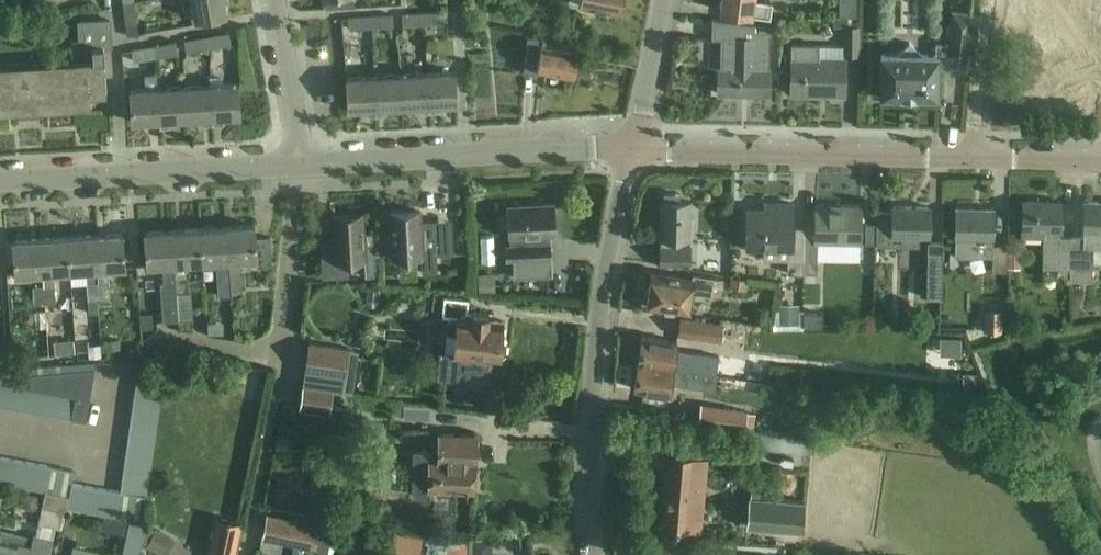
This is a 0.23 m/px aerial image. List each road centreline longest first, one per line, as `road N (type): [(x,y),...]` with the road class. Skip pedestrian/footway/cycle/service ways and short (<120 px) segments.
road 1 (residential): [(599,554),(596,436),(634,149)]
road 2 (residential): [(634,149),(973,156)]
road 3 (residential): [(306,163),(634,149)]
road 4 (residential): [(0,179),(306,163)]
road 5 (residential): [(287,359),(306,163)]
road 6 (residential): [(306,163),(277,0)]
road 7 (residential): [(973,156),(991,0)]
road 8 (residential): [(634,149),(660,0)]
road 9 (residential): [(973,156),(1100,161)]

